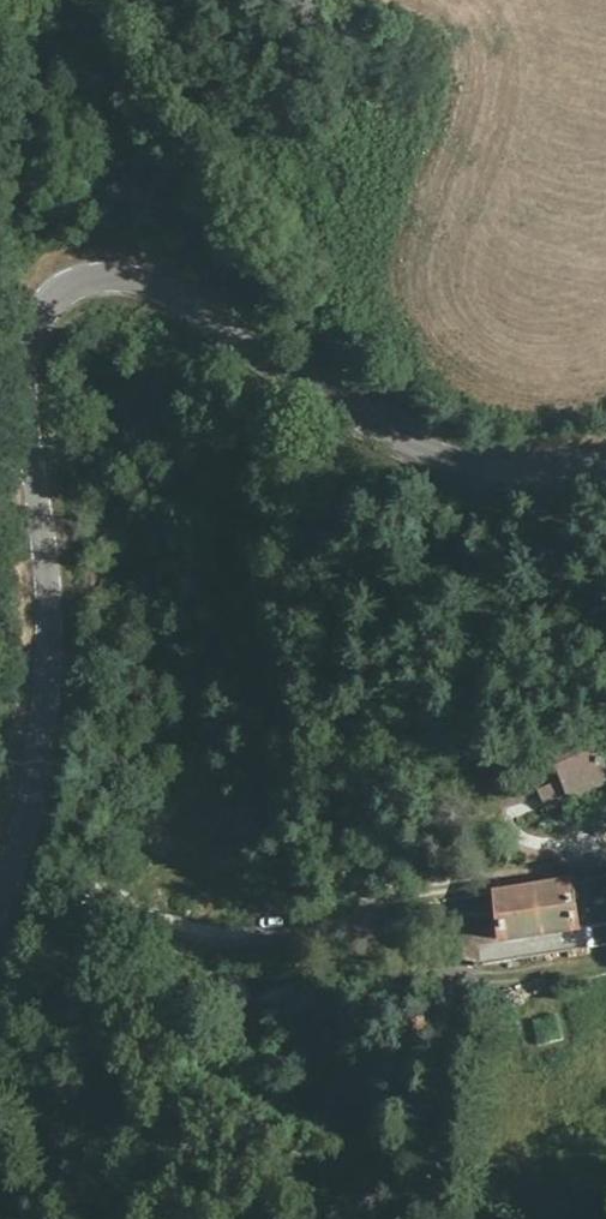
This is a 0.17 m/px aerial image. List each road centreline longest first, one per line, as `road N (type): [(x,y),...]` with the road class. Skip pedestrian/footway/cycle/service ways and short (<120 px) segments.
road 1 (unclassified): [(0,924),(12,912),(38,775),(30,315),(70,277),(134,271),(370,420),(433,478),(501,484),(605,462)]

